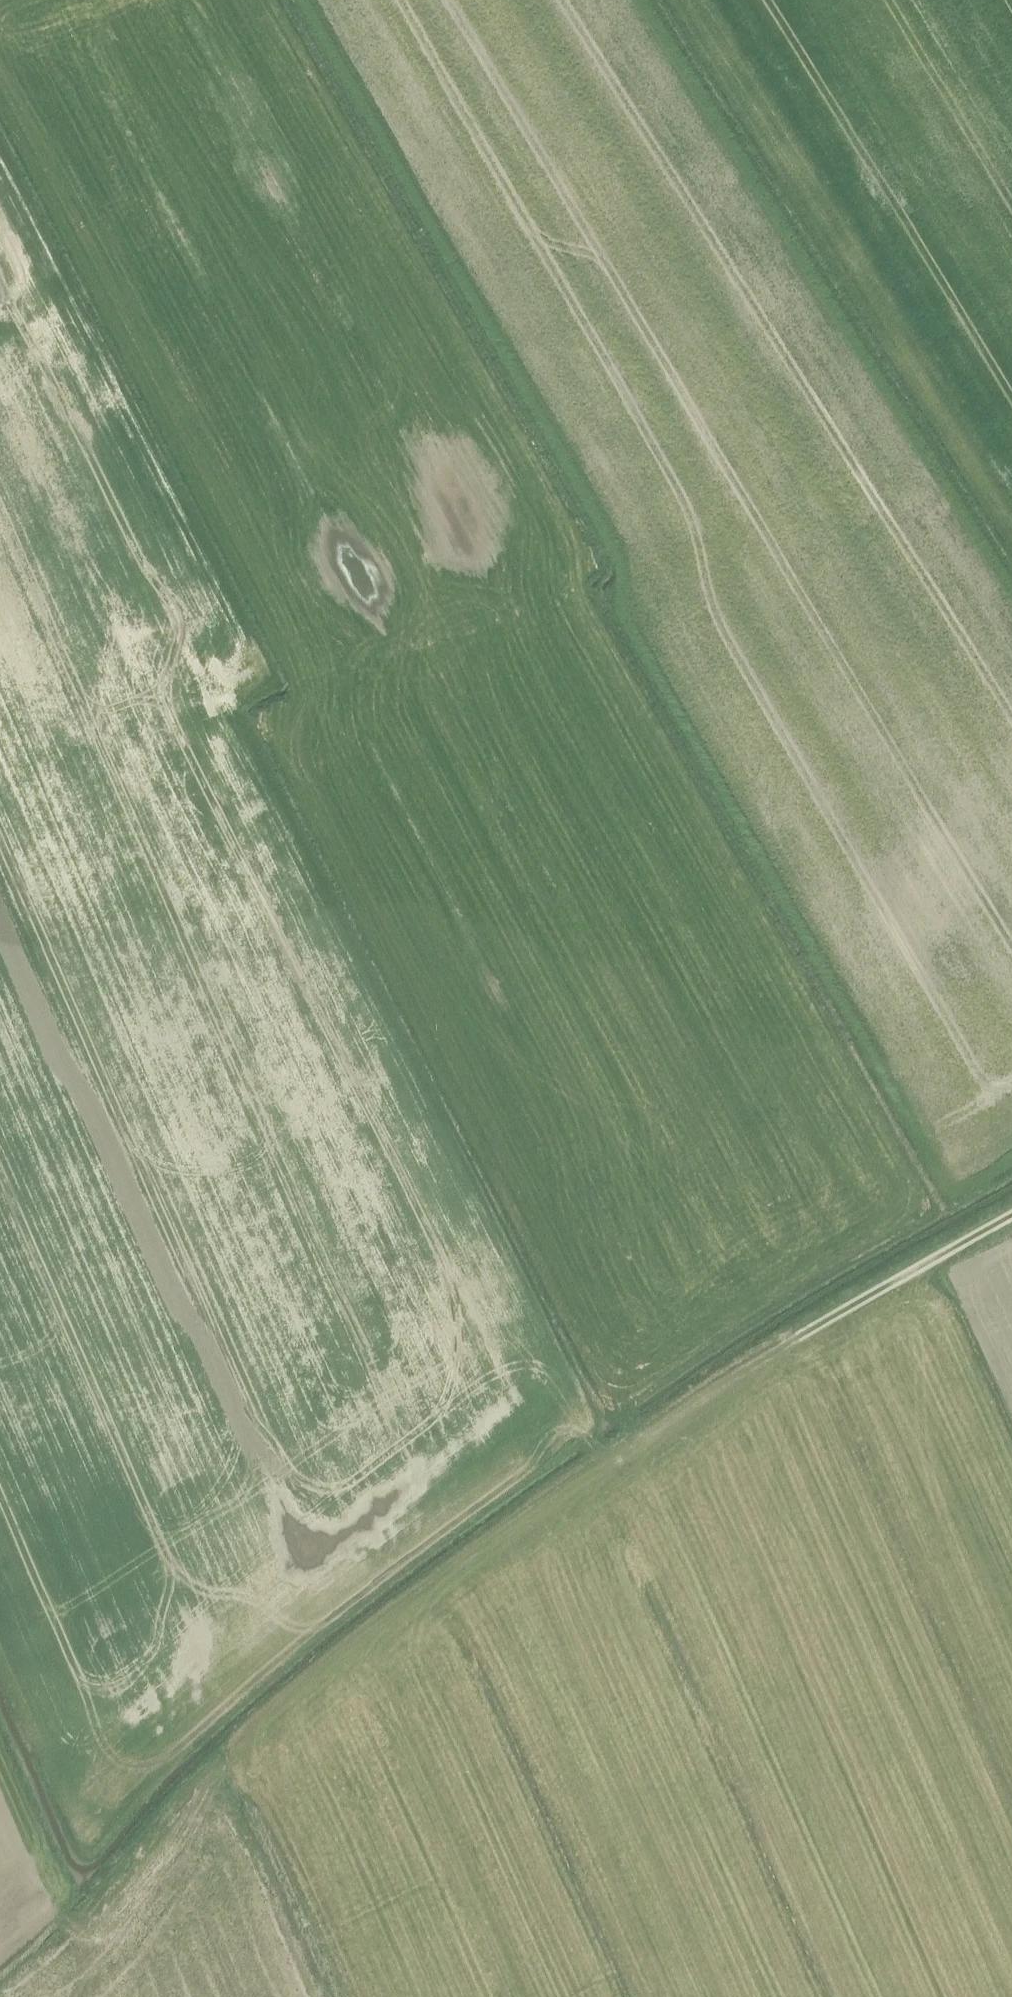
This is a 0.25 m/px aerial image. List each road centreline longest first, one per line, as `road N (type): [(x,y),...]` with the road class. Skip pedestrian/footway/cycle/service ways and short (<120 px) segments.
road 1 (track): [(1011,1210),(798,1331)]

